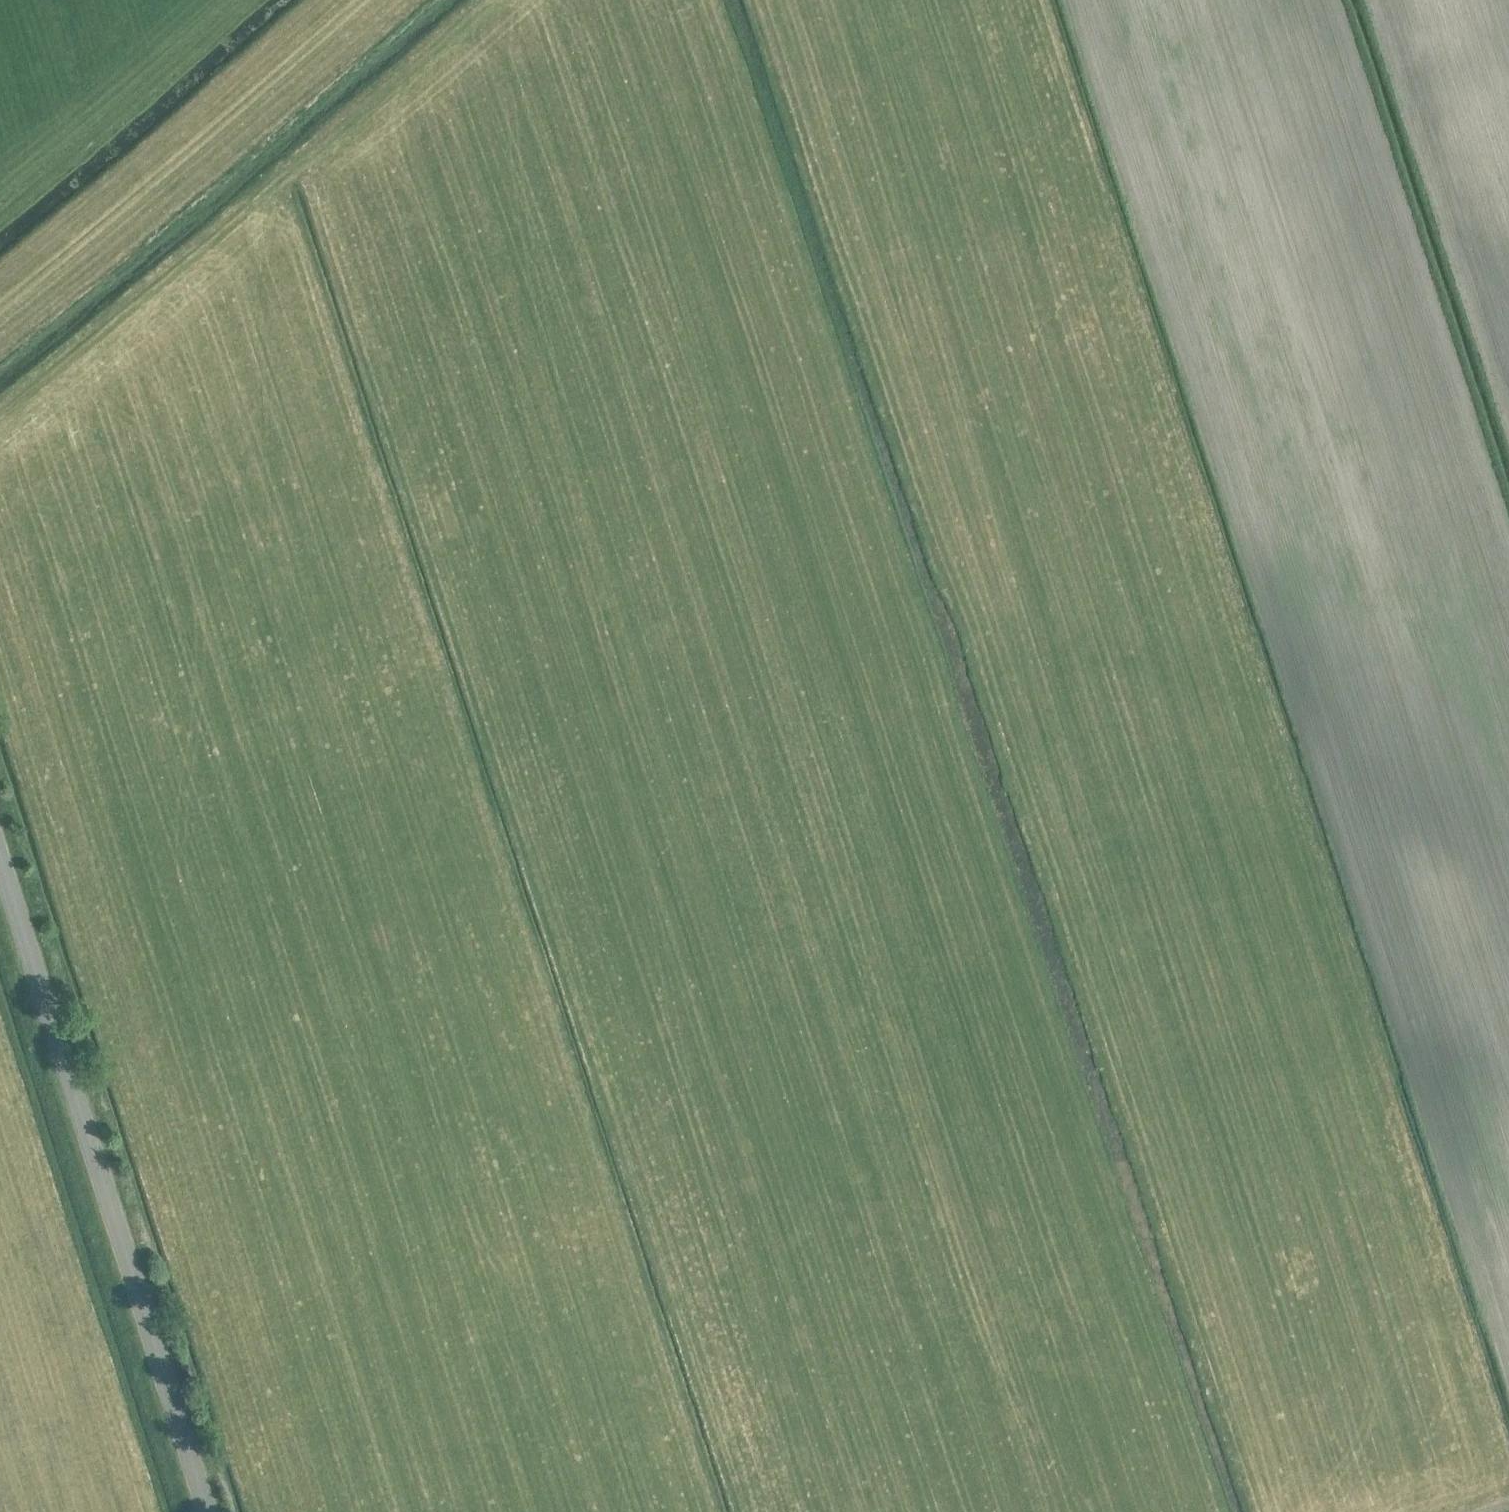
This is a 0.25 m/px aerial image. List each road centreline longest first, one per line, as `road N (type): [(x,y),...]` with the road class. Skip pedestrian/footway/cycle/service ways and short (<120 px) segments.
road 1 (tertiary): [(208,1511),(0,860)]

